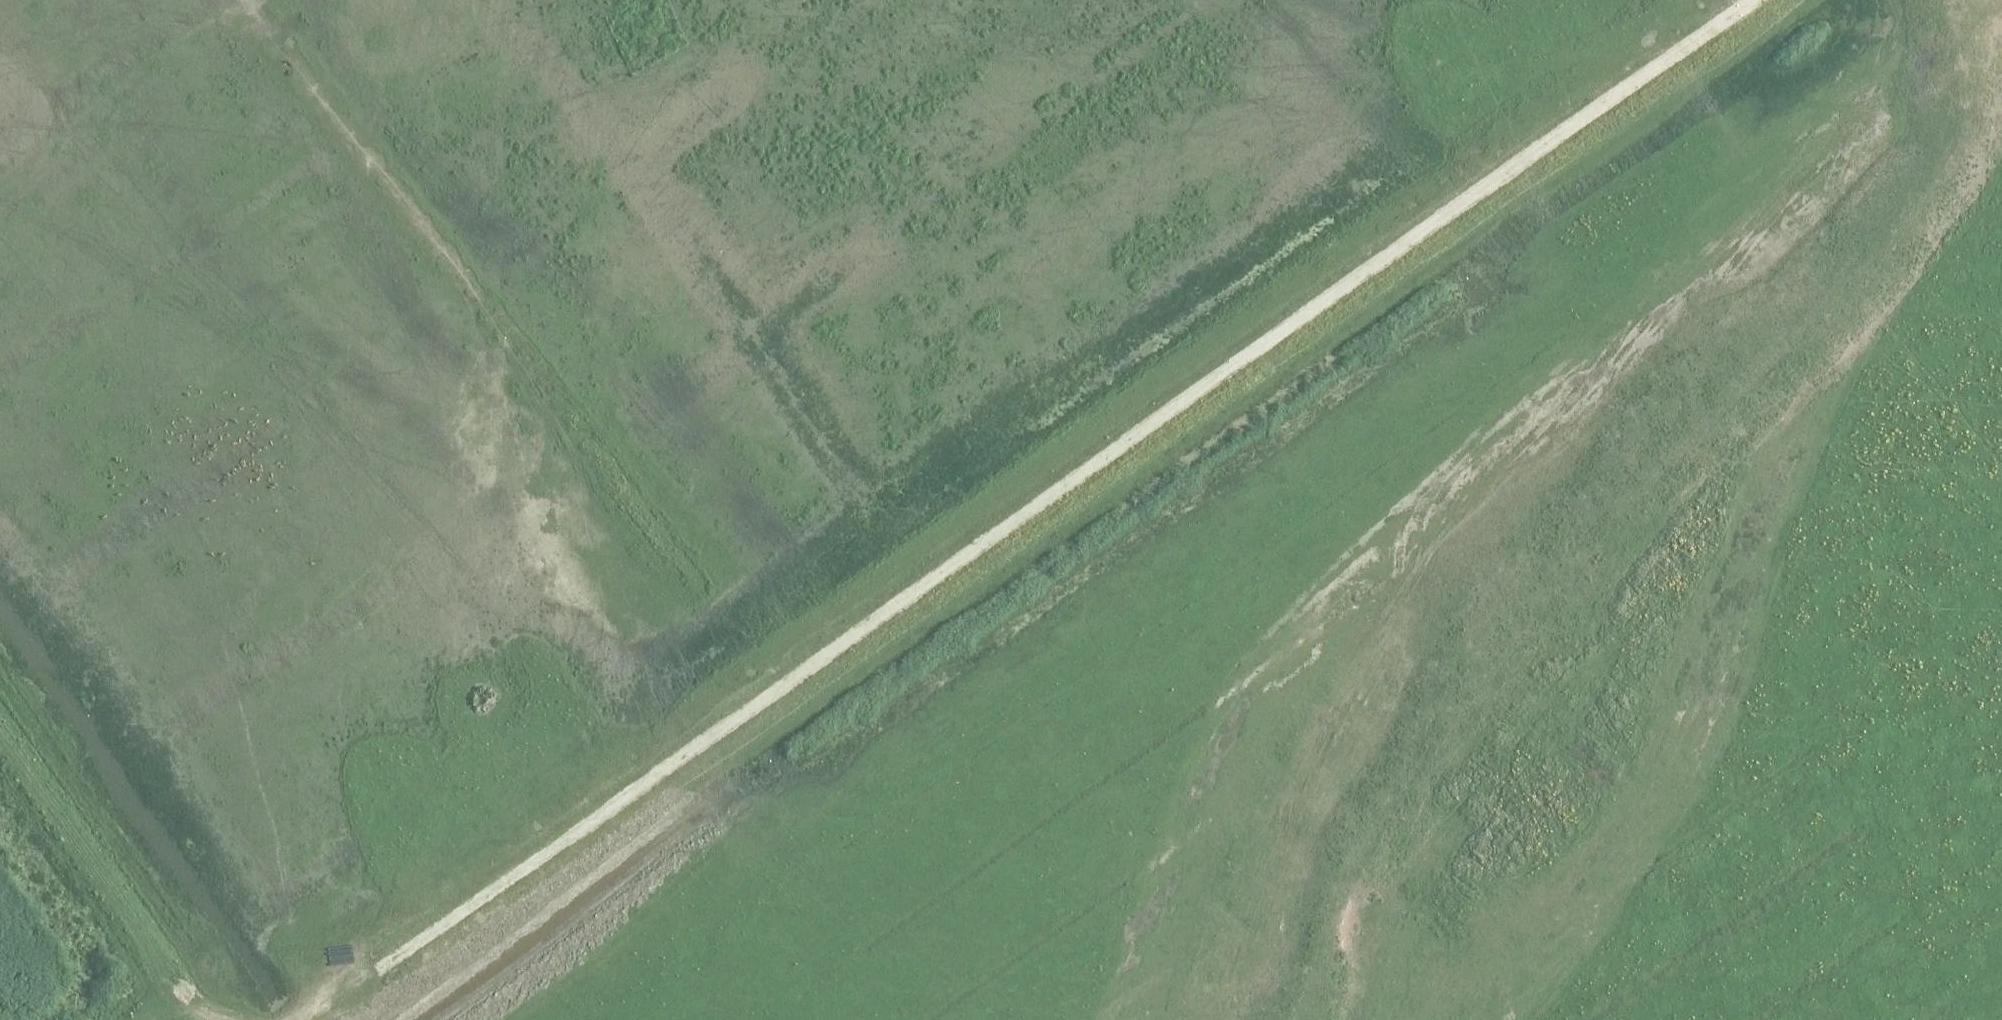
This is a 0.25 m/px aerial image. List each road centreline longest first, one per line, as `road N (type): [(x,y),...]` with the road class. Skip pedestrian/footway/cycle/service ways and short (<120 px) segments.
road 1 (track): [(0,725),(178,979)]

